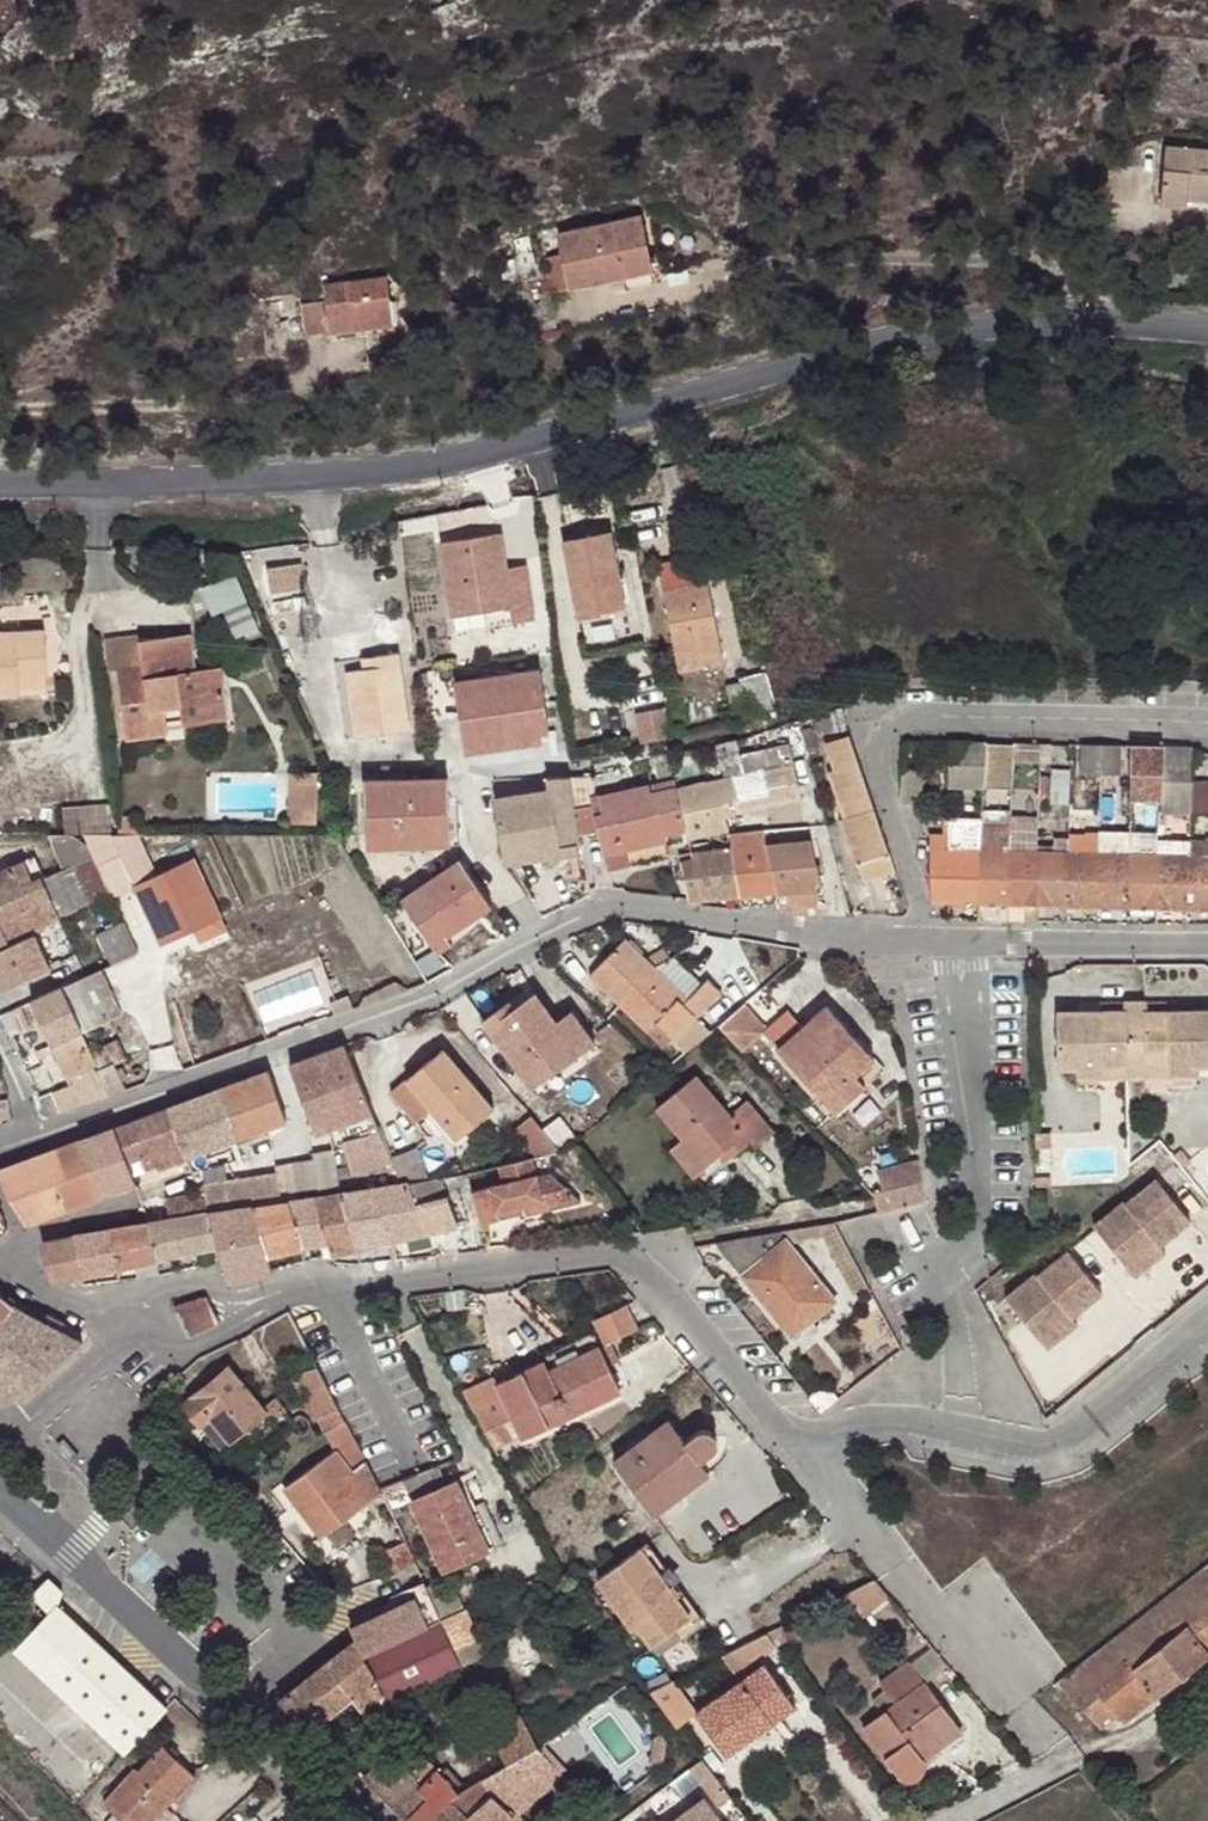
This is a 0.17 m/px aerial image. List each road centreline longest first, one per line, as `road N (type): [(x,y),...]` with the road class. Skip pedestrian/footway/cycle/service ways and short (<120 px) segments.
road 1 (tertiary): [(0,487),(244,486),(411,472),(970,331),(1207,331)]
road 2 (residential): [(295,1287),(619,1255),(644,1268),(803,1455)]
road 3 (residential): [(1207,722),(918,717),(889,729),(878,766),(914,880),(922,944)]
road 4 (residential): [(803,1455),(874,1420),(1058,1443),(1207,1320)]
road 5 (residential): [(536,939),(615,908),(922,944)]
road 6 (residential): [(961,1395),(943,1280),(944,1263),(969,1239),(979,1213),(965,1034)]
road 7 (residential): [(803,1455),(1011,1708)]
road 8 (residential): [(271,1056),(431,998),(536,939)]
road 9 (residential): [(536,939),(488,861),(473,776),(482,767),(544,758)]
road 10 (residential): [(44,1134),(271,1056)]
road 11 (residential): [(979,944),(1207,945)]
road 12 (unclassified): [(236,1699),(336,1617),(417,1572)]
road 13 (tertiary): [(72,1555),(236,1699)]
road 14 (residential): [(295,1287),(242,1291),(206,1283),(115,1295)]
road 15 (residential): [(144,1324),(174,1347),(199,1345),(295,1287)]
road 16 (tertiary): [(236,1699),(362,1820)]
road 17 (unclassified): [(10,1428),(144,1324)]
road 18 (unclassified): [(72,1555),(75,1500),(10,1428)]
road 19 (residential): [(948,1820),(1084,1753)]
road 20 (residential): [(20,1243),(139,1195)]
road 21 (residential): [(2,1259),(55,1297),(115,1295)]
road 22 (residential): [(271,1056),(301,1134),(263,1145)]

